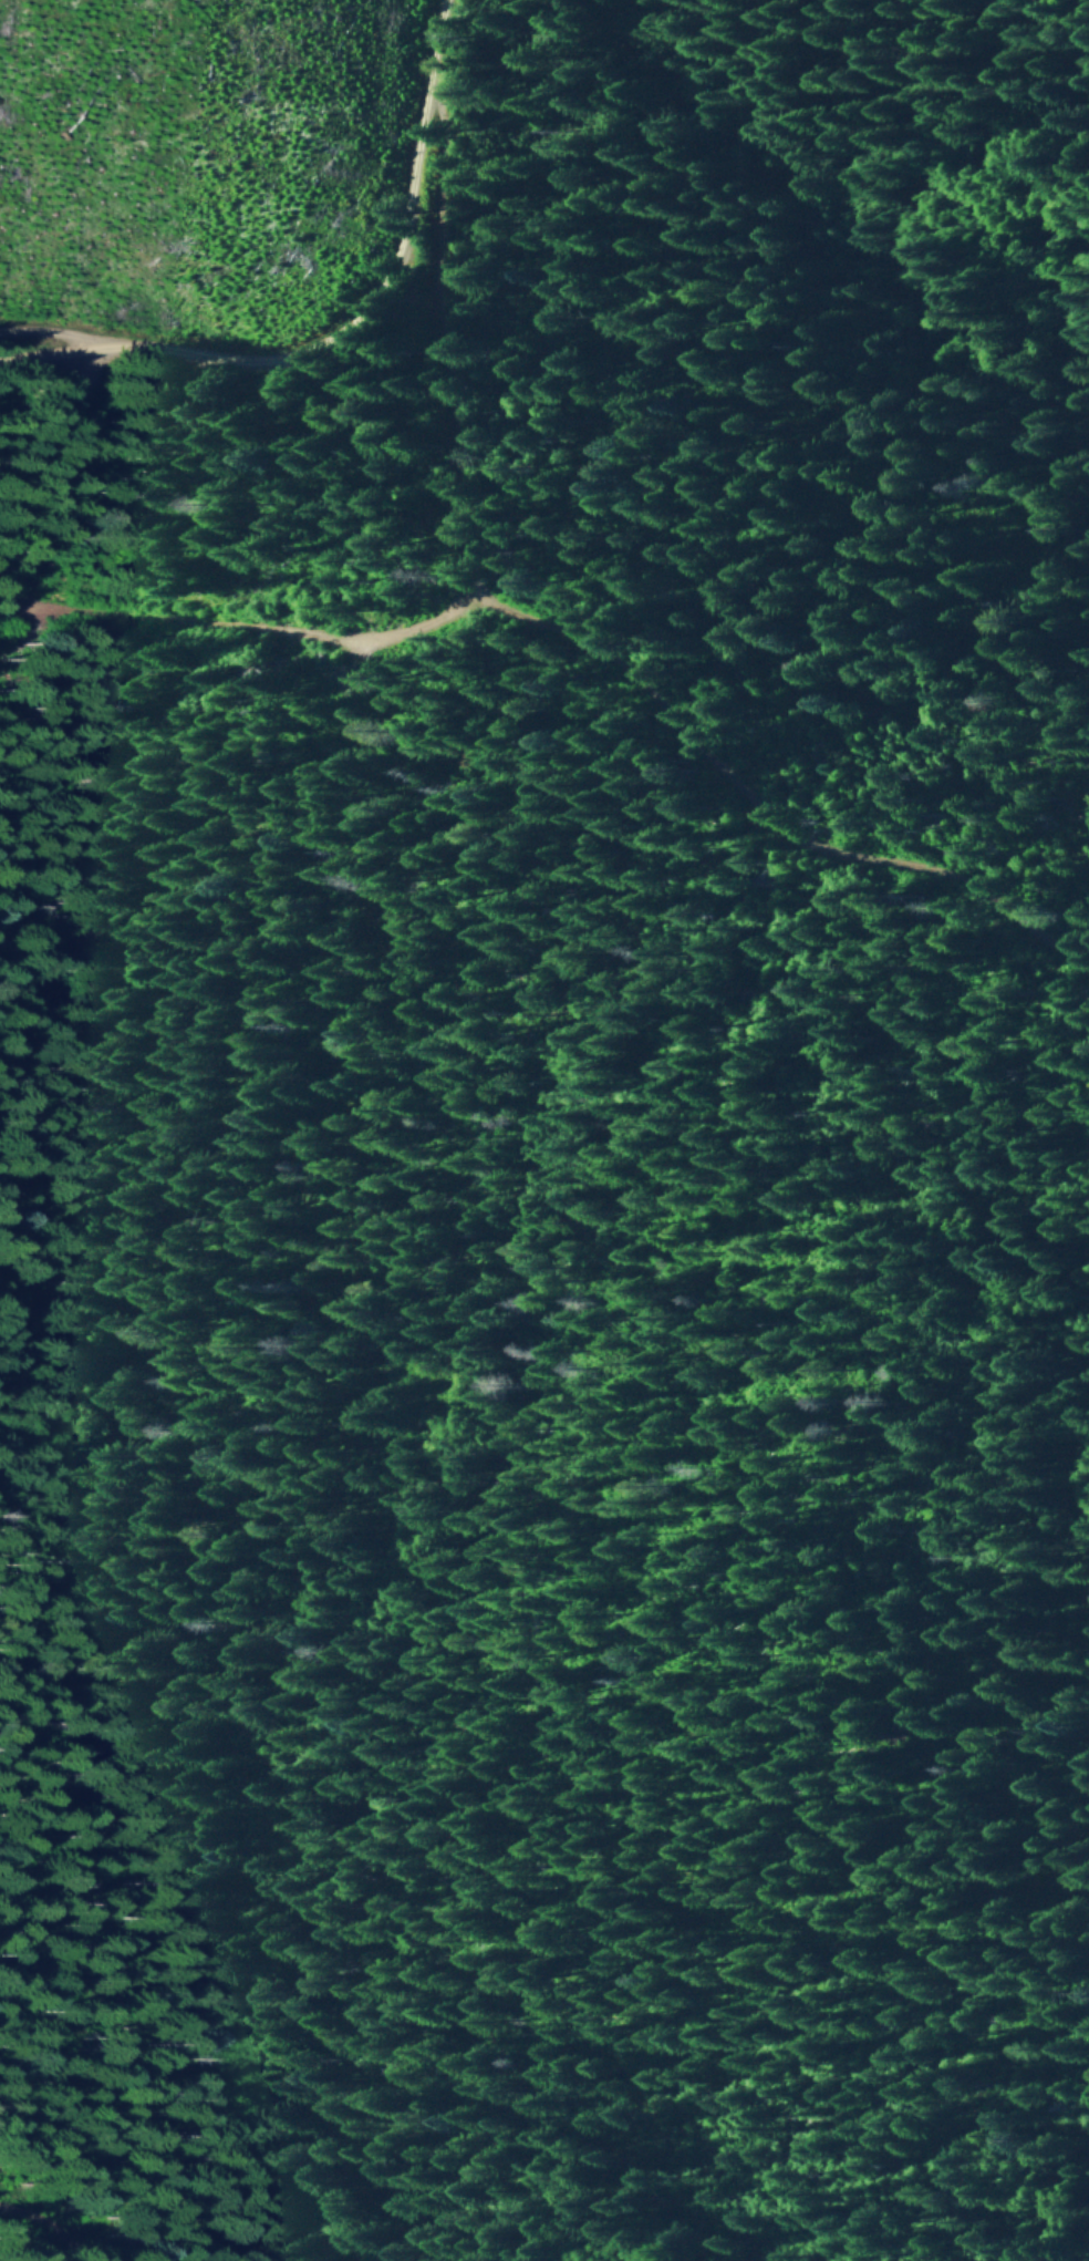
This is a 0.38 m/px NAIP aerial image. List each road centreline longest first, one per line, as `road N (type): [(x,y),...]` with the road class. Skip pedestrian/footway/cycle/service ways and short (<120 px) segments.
road 1 (track): [(1088,963),(955,878),(800,844),(626,669),(594,644),(516,620),(481,586),(446,279),(450,155),(434,62)]
road 2 (track): [(857,2260),(760,2187),(667,2144),(392,2075),(245,2028)]
road 3 (residential): [(125,350),(302,362),(333,351),(359,329),(411,256),(441,0)]
road 4 (track): [(28,611),(384,644),(452,619),(478,570)]
road 5 (residential): [(125,350),(73,338),(0,336)]
road 6 (residential): [(0,363),(125,350)]

